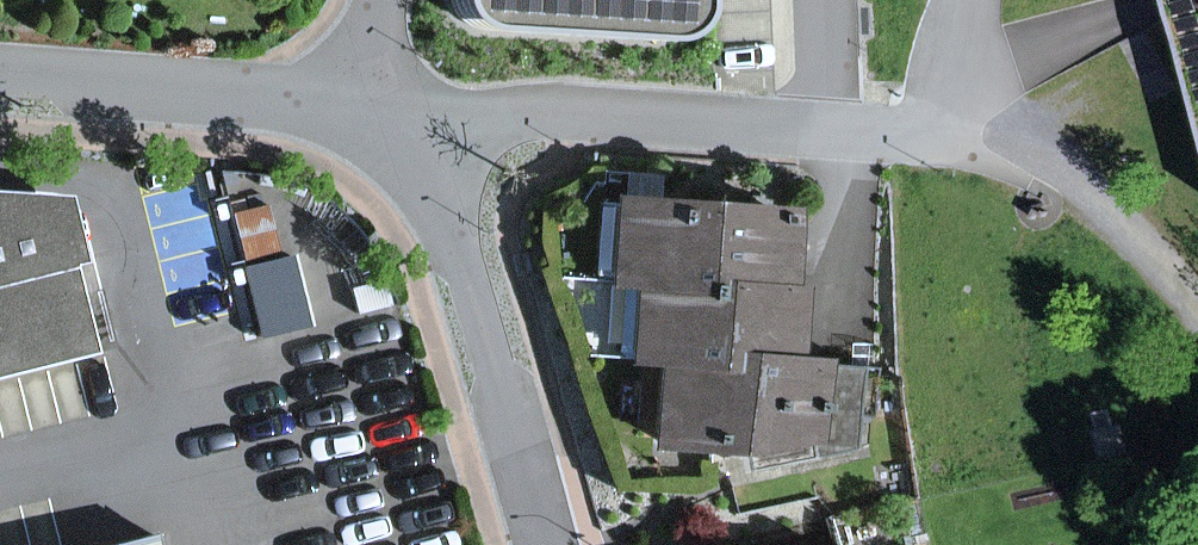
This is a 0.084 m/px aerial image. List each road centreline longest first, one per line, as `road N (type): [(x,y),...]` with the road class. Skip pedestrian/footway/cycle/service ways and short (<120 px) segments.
road 1 (residential): [(547,544),(417,107),(380,103)]
road 2 (residential): [(380,103),(0,77)]
road 3 (track): [(936,133),(1046,151),(1177,258),(1197,297)]

